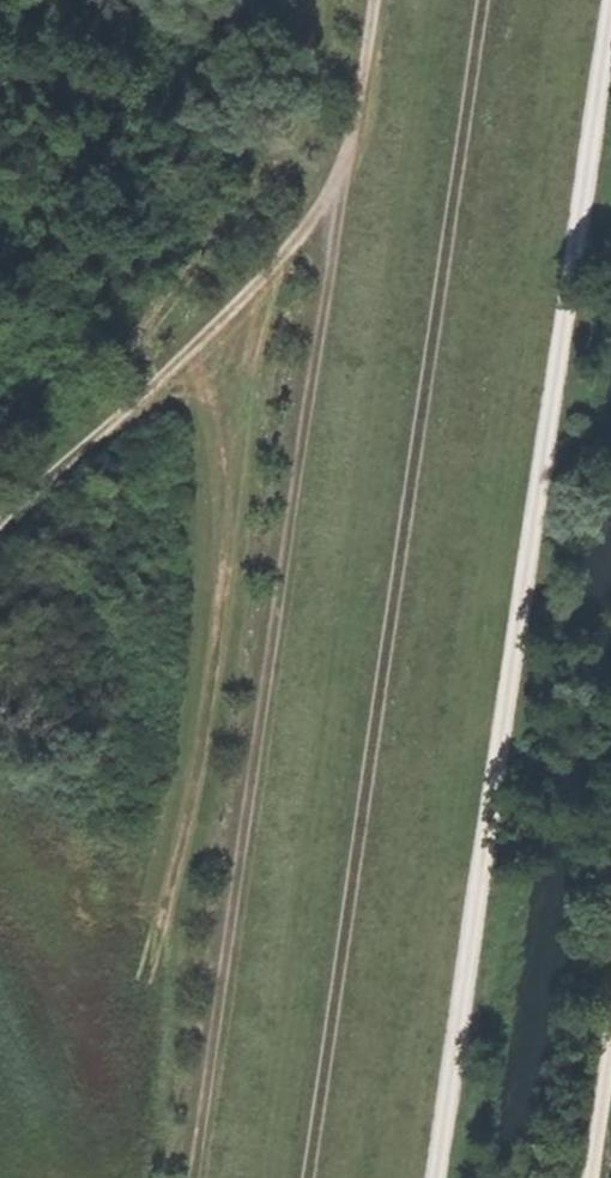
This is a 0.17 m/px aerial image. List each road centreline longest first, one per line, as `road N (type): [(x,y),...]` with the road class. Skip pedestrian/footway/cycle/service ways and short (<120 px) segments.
road 1 (track): [(371,0),(193,1177)]
road 2 (track): [(305,1177),(481,0)]
road 3 (track): [(435,1177),(610,0)]
road 4 (track): [(356,99),(339,167),(284,247),(178,360),(0,521)]
road 5 (track): [(592,1177),(610,1050)]

